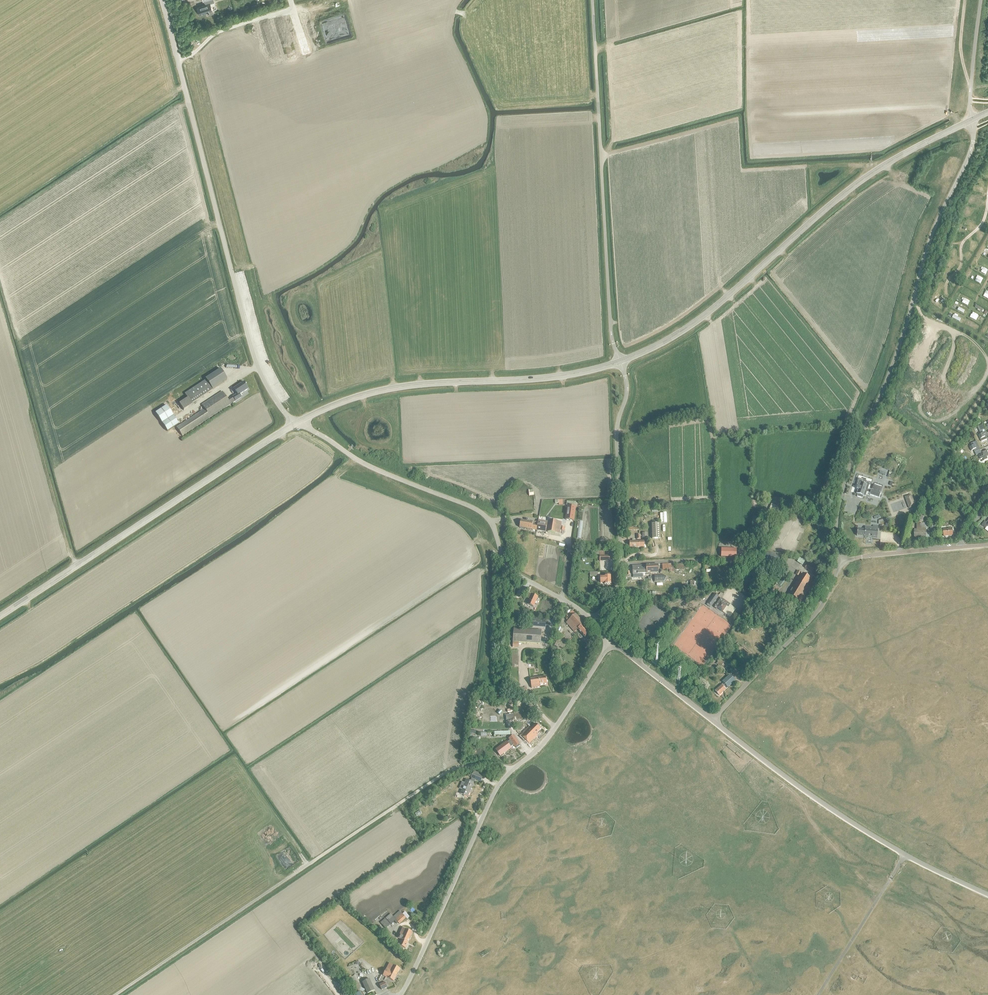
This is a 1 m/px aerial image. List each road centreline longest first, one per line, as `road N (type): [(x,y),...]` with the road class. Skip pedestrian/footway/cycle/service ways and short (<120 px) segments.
road 1 (unclassified): [(840,561),(836,517),(846,475),(891,368),(934,229),(969,155),(971,120)]
road 2 (track): [(115,994),(454,768),(512,769)]
road 3 (unclassified): [(162,0),(252,350),(296,423)]
road 4 (tertiary): [(620,361),(699,319),(864,178),(971,120)]
road 5 (unclassified): [(399,994),(496,789),(555,727),(611,642)]
road 6 (unclassified): [(592,622),(513,571),(479,512),(376,470),(296,423)]
road 7 (unclassified): [(620,361),(611,328),(592,0)]
road 8 (tertiary): [(0,616),(296,423)]
road 9 (tertiary): [(296,423),(388,389),(556,376),(620,361)]
road 10 (unclassified): [(987,895),(844,818),(713,721)]
road 11 (unclassified): [(592,622),(619,578),(617,429),(627,386),(620,361)]
road 12 (unclassified): [(713,721),(816,614),(840,561)]
road 13 (unclassified): [(840,561),(987,545)]
road 14 (track): [(76,566),(35,424)]
road 15 (track): [(351,0),(363,38),(465,14)]
road 16 (unclassified): [(713,721),(611,642)]

